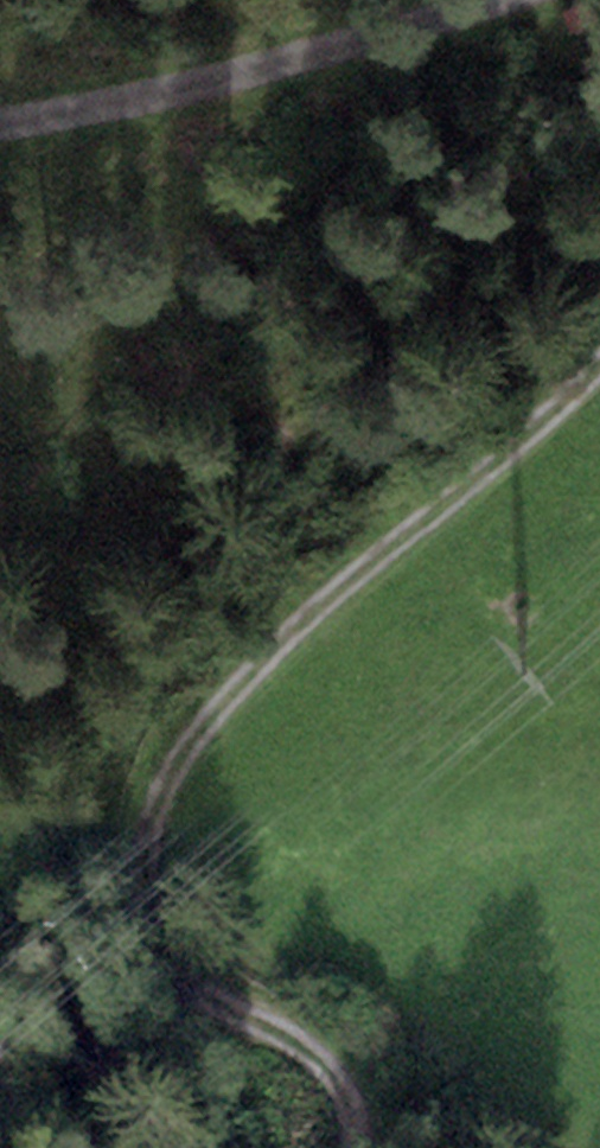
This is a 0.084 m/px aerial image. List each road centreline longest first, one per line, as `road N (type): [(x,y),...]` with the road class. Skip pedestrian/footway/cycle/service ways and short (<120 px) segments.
road 1 (track): [(599,372),(552,422),(327,598),(171,770)]
road 2 (track): [(347,1147),(352,1125),(340,1085),(318,1057),(215,995),(156,946),(135,902),(132,867),(171,770)]
road 3 (track): [(414,0),(176,98),(0,128)]

